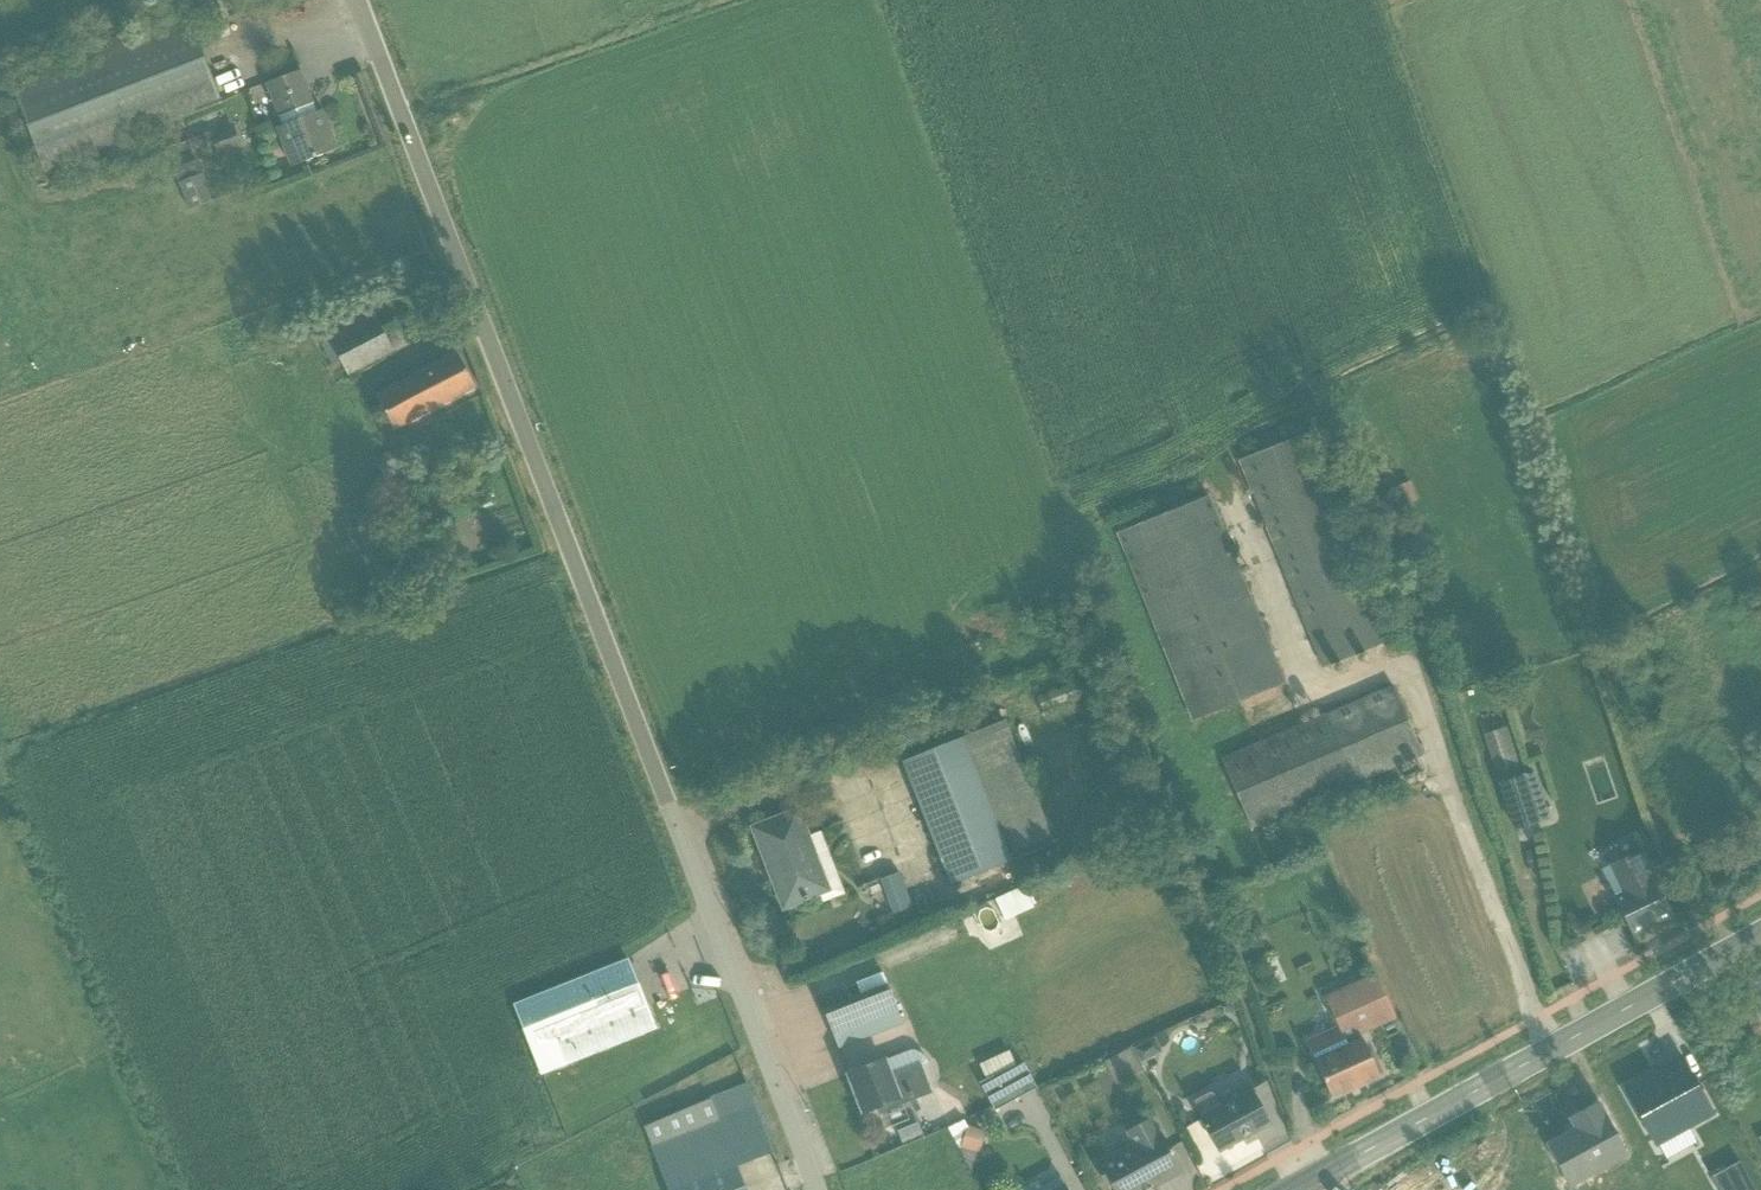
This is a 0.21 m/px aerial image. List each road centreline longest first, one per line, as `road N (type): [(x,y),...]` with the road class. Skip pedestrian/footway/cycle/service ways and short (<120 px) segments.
road 1 (residential): [(818,1189),(358,0)]
road 2 (secondary): [(1760,933),(1290,1189)]

